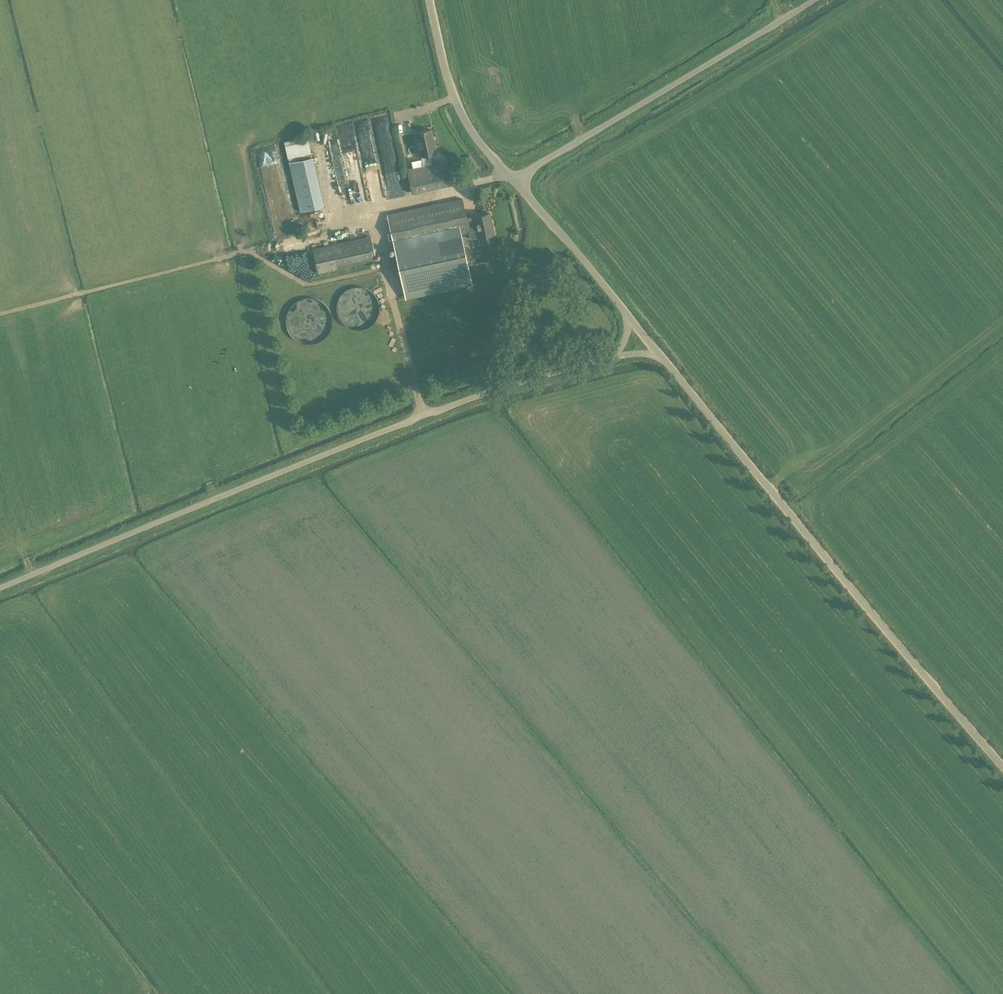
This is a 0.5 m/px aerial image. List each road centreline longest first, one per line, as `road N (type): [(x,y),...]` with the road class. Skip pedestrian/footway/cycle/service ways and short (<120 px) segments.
road 1 (unclassified): [(0,587),(465,400),(611,358)]
road 2 (unclassified): [(1002,767),(663,357)]
road 3 (unclassified): [(516,184),(818,0)]
road 4 (unclassified): [(516,184),(451,94),(427,0)]
road 5 (unclassified): [(631,318),(516,184)]

